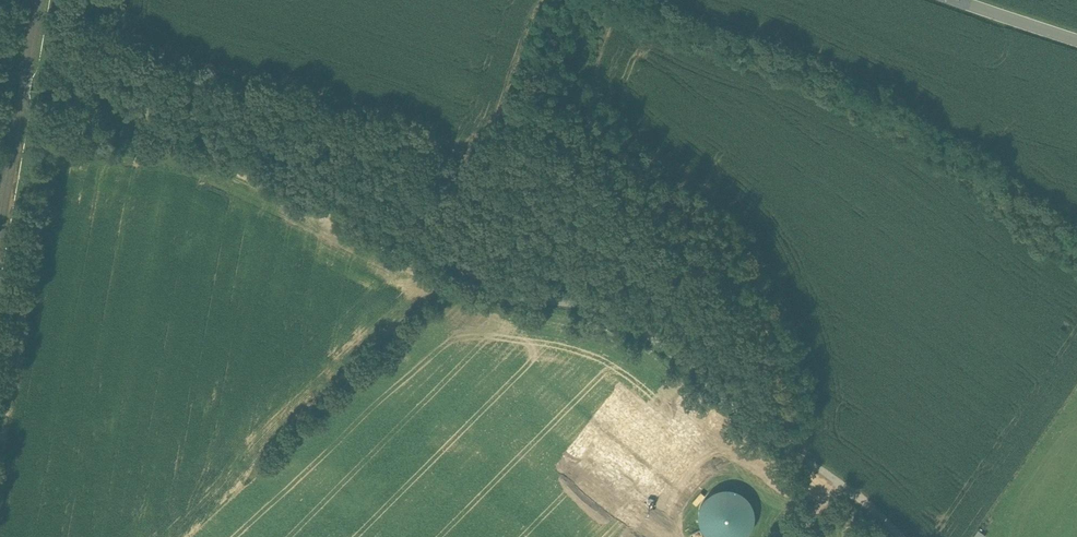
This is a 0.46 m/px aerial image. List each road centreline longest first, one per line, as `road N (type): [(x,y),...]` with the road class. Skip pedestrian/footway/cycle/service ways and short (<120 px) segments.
road 1 (residential): [(0,80),(153,111),(383,224),(454,268),(629,328),(900,536)]

